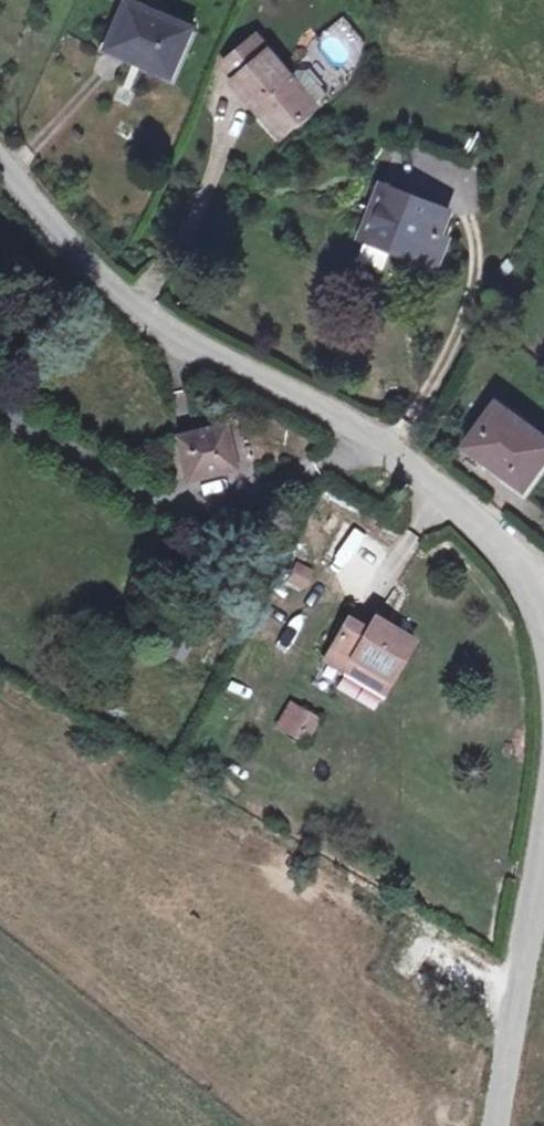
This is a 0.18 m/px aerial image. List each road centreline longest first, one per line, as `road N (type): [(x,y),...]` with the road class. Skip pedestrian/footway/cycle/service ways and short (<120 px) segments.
road 1 (unclassified): [(0,164),(159,329),(418,468),(543,596)]
road 2 (unclassified): [(543,799),(493,1125)]

